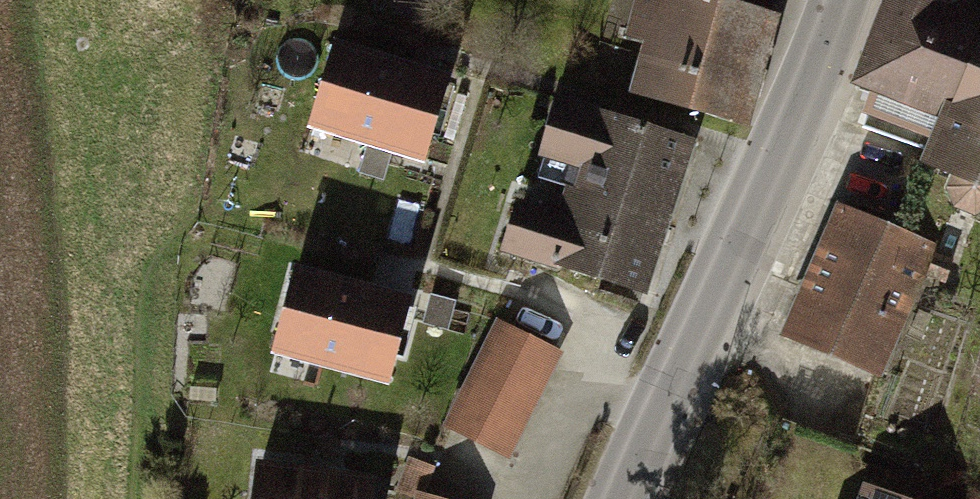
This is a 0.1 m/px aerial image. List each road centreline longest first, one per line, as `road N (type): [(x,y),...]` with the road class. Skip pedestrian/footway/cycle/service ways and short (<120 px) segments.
road 1 (secondary): [(837,0),(756,204),(619,498)]

